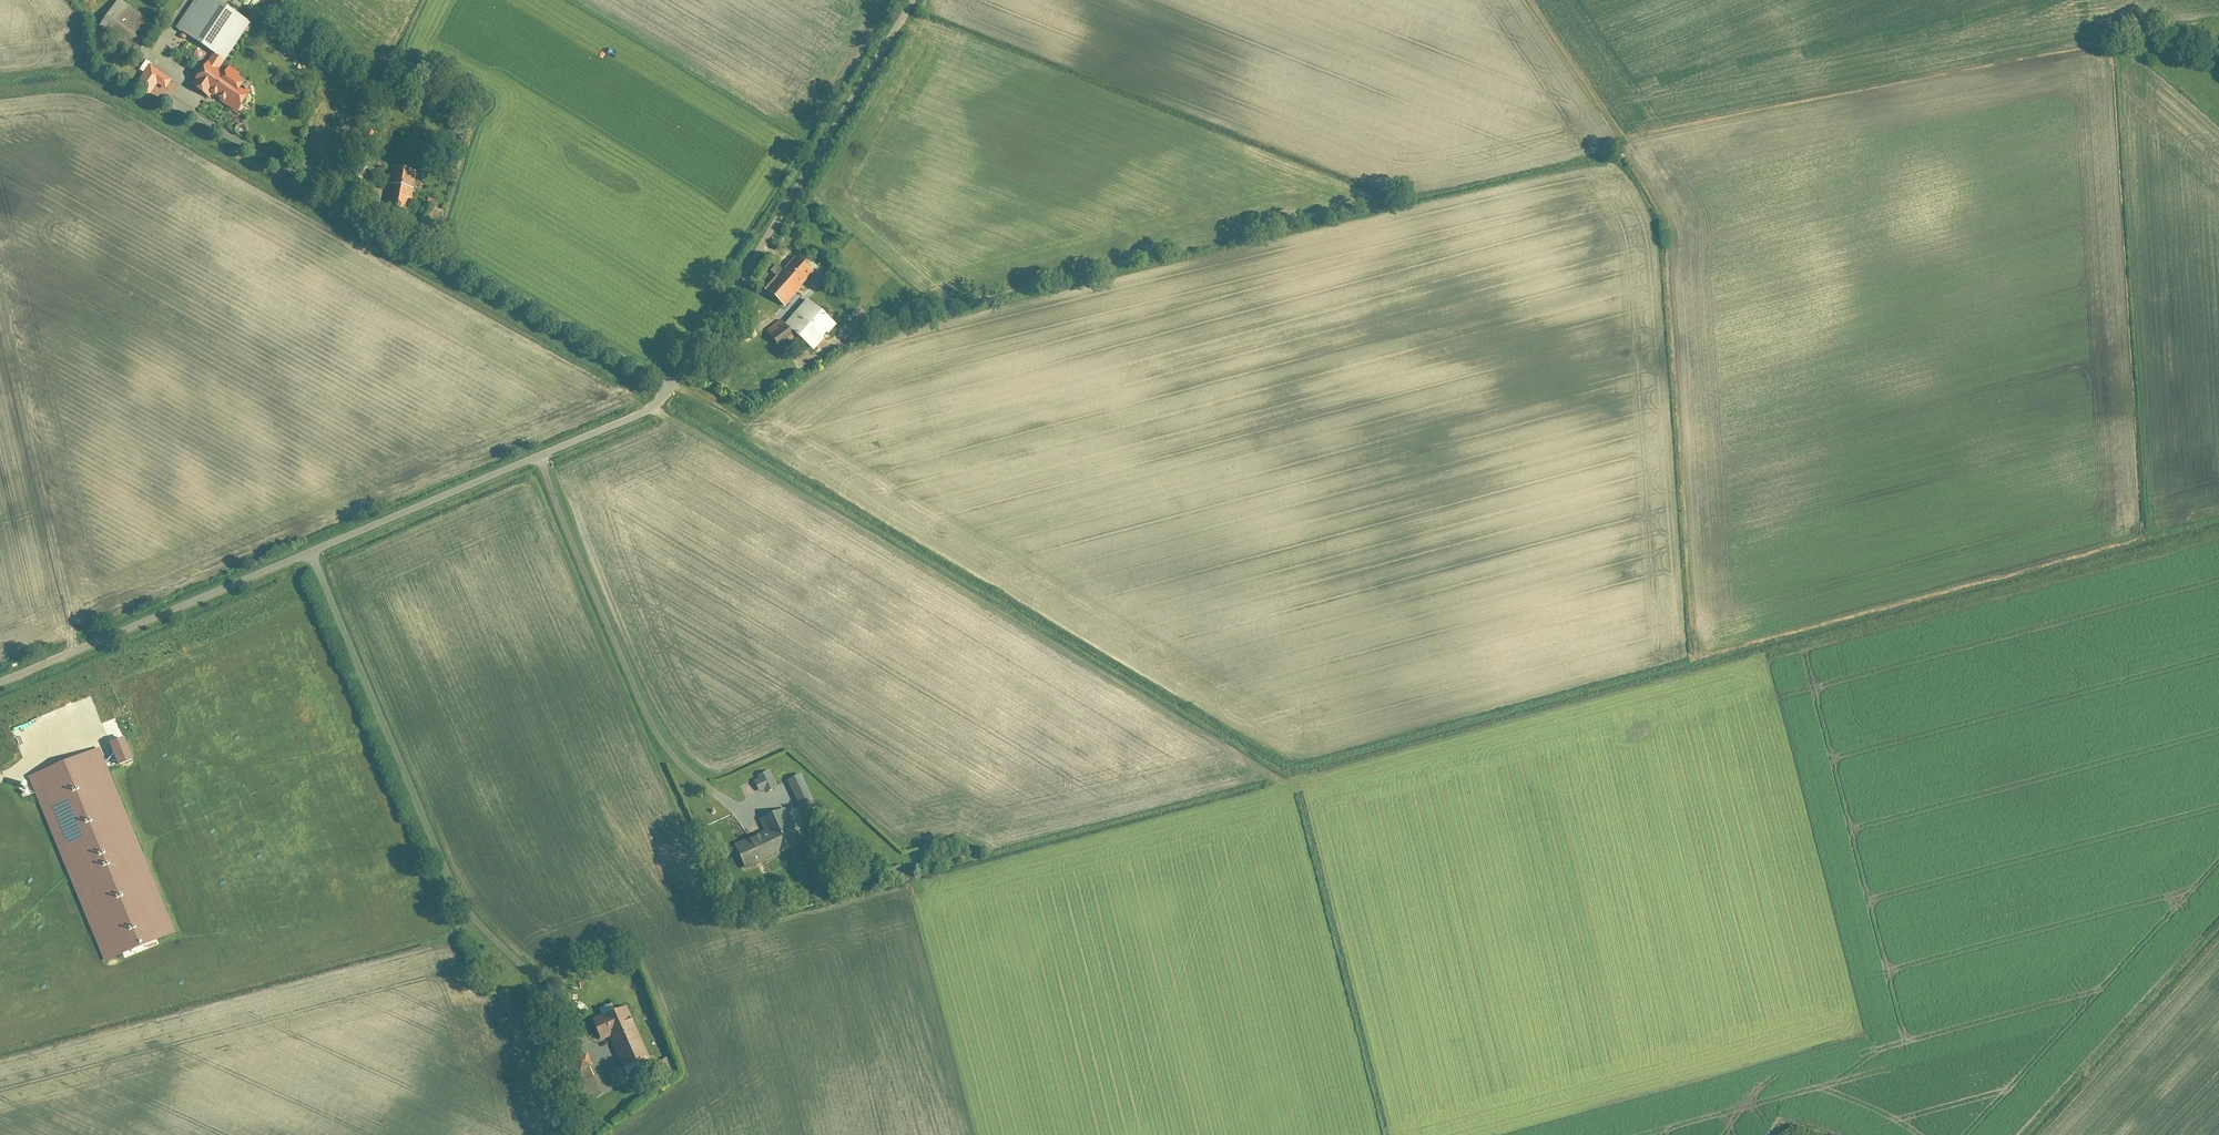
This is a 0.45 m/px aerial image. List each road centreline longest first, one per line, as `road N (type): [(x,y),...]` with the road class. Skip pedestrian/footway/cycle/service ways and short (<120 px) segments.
road 1 (residential): [(911,0),(698,347),(634,416),(0,680)]

